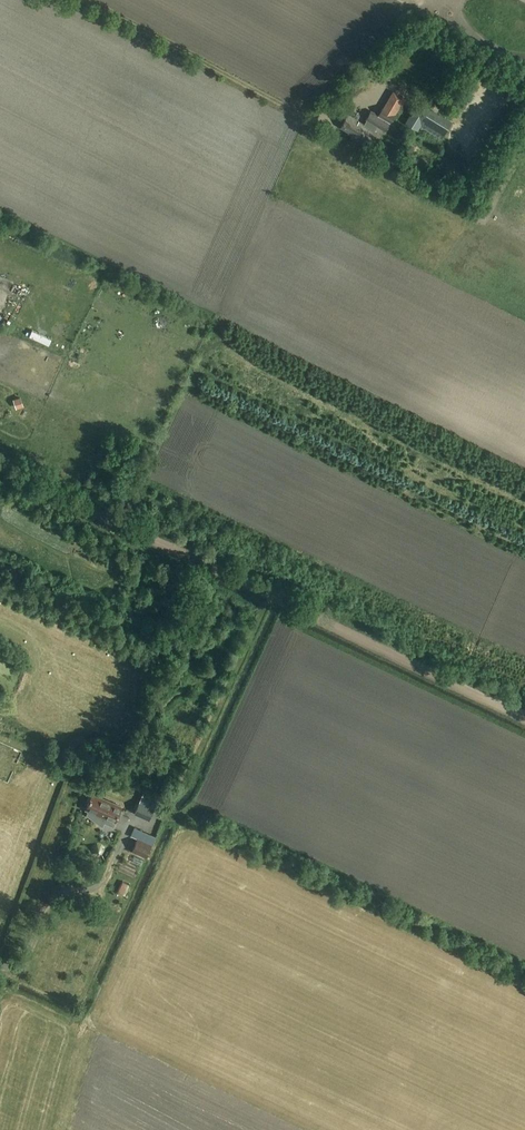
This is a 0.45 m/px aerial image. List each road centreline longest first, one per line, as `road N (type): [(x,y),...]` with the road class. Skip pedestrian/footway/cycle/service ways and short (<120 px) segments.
road 1 (track): [(0,462),(524,717)]

